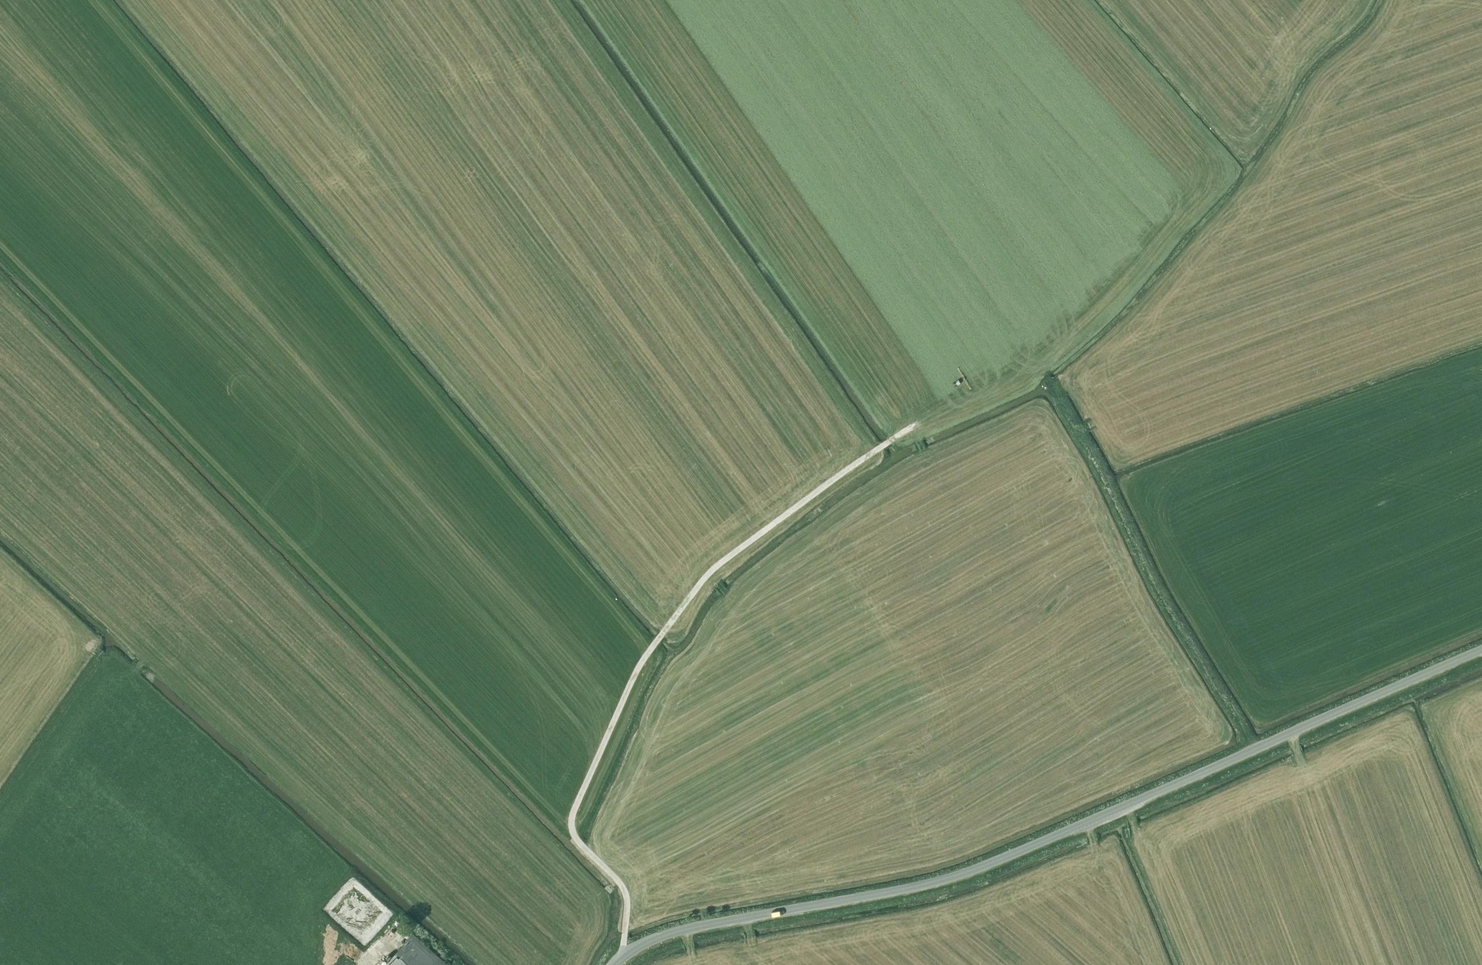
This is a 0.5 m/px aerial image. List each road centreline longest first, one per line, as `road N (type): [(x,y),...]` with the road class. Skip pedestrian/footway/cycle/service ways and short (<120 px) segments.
road 1 (unclassified): [(616,964),(674,933),(967,873),(1481,651)]

